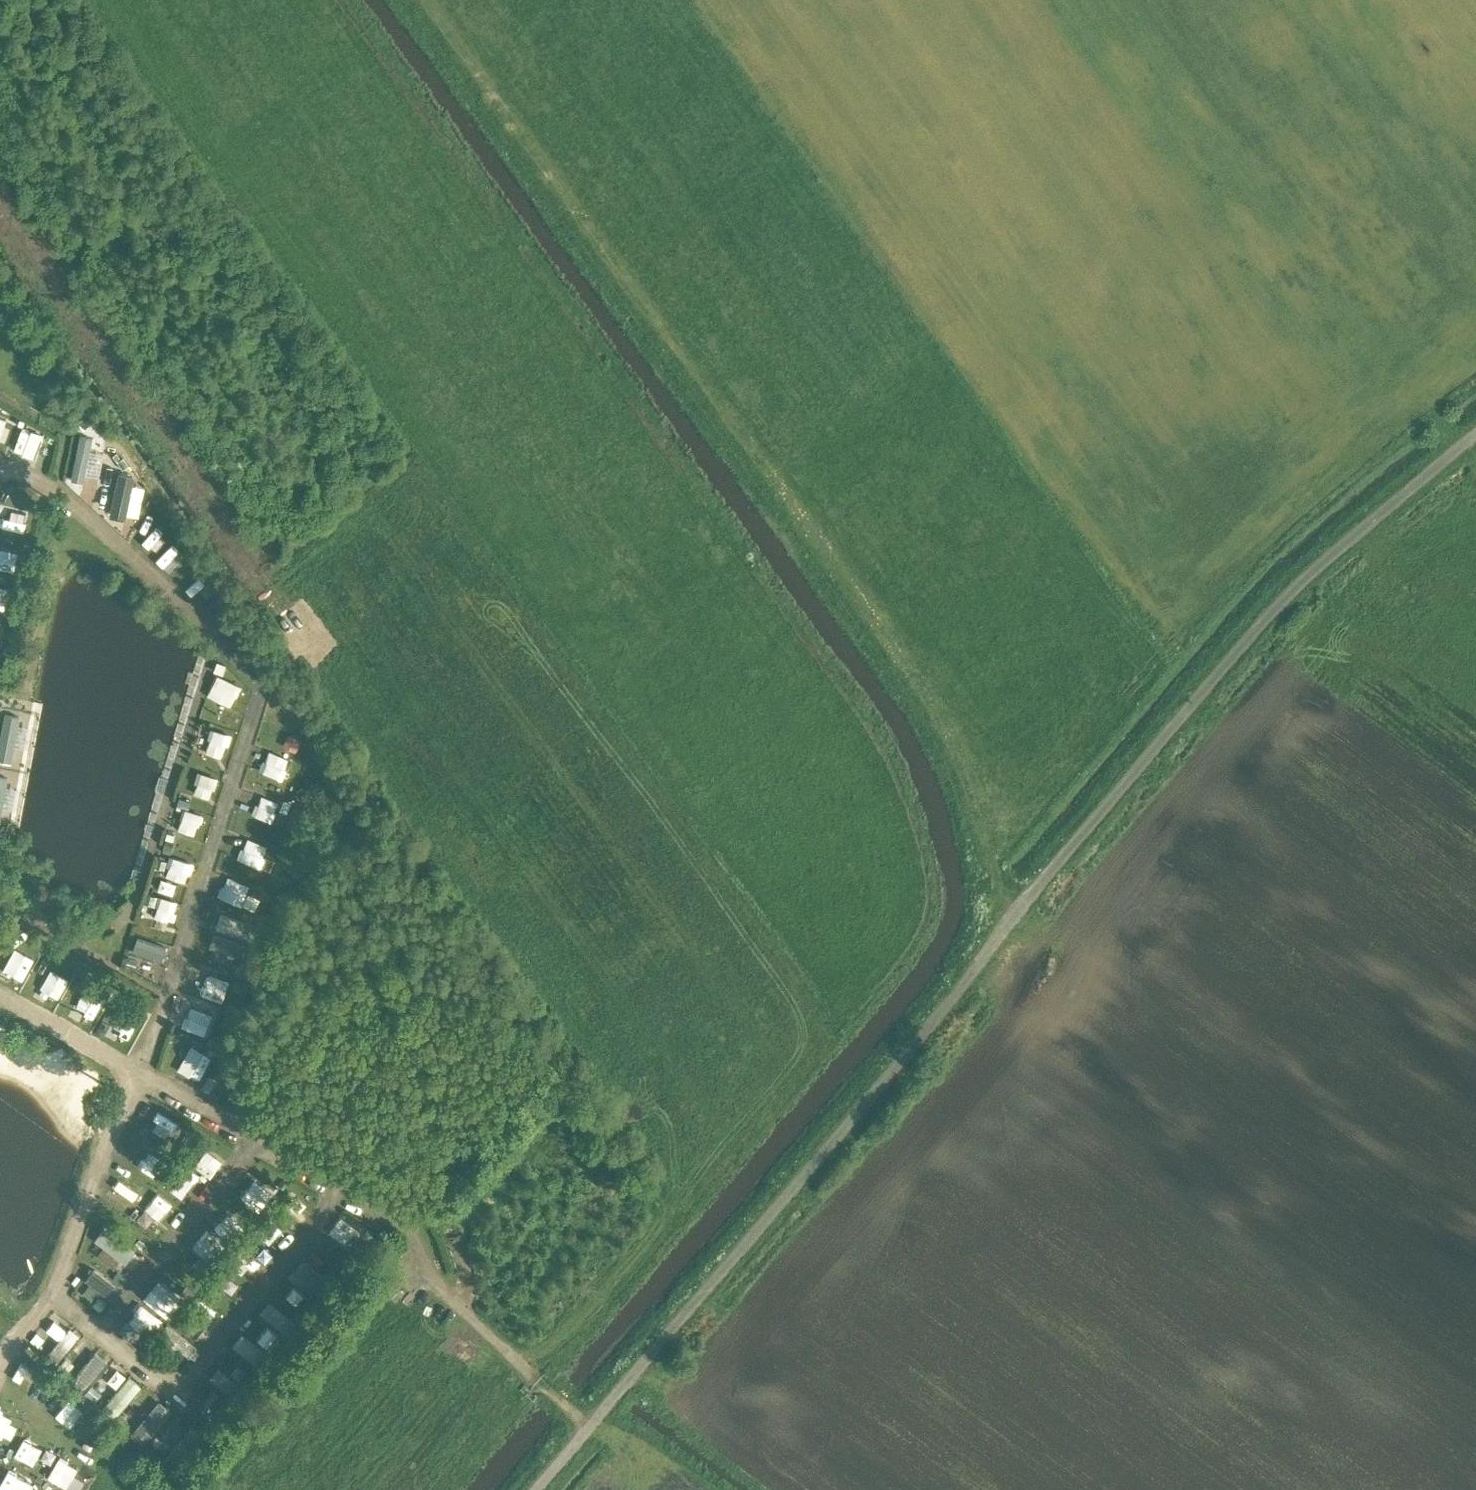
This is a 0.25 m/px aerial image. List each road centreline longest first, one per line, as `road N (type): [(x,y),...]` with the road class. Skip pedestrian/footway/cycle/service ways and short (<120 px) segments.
road 1 (track): [(530,1489),(1285,595),(1475,434)]
road 2 (track): [(0,997),(285,1167),(408,1228),(445,1289),(585,1426)]
road 3 (track): [(128,1073),(57,1283),(177,1392),(335,1192)]
road 4 (track): [(128,1073),(175,997),(262,692)]
road 5 (track): [(0,459),(83,511),(262,692)]
road 6 (track): [(106,1328),(245,1144)]

